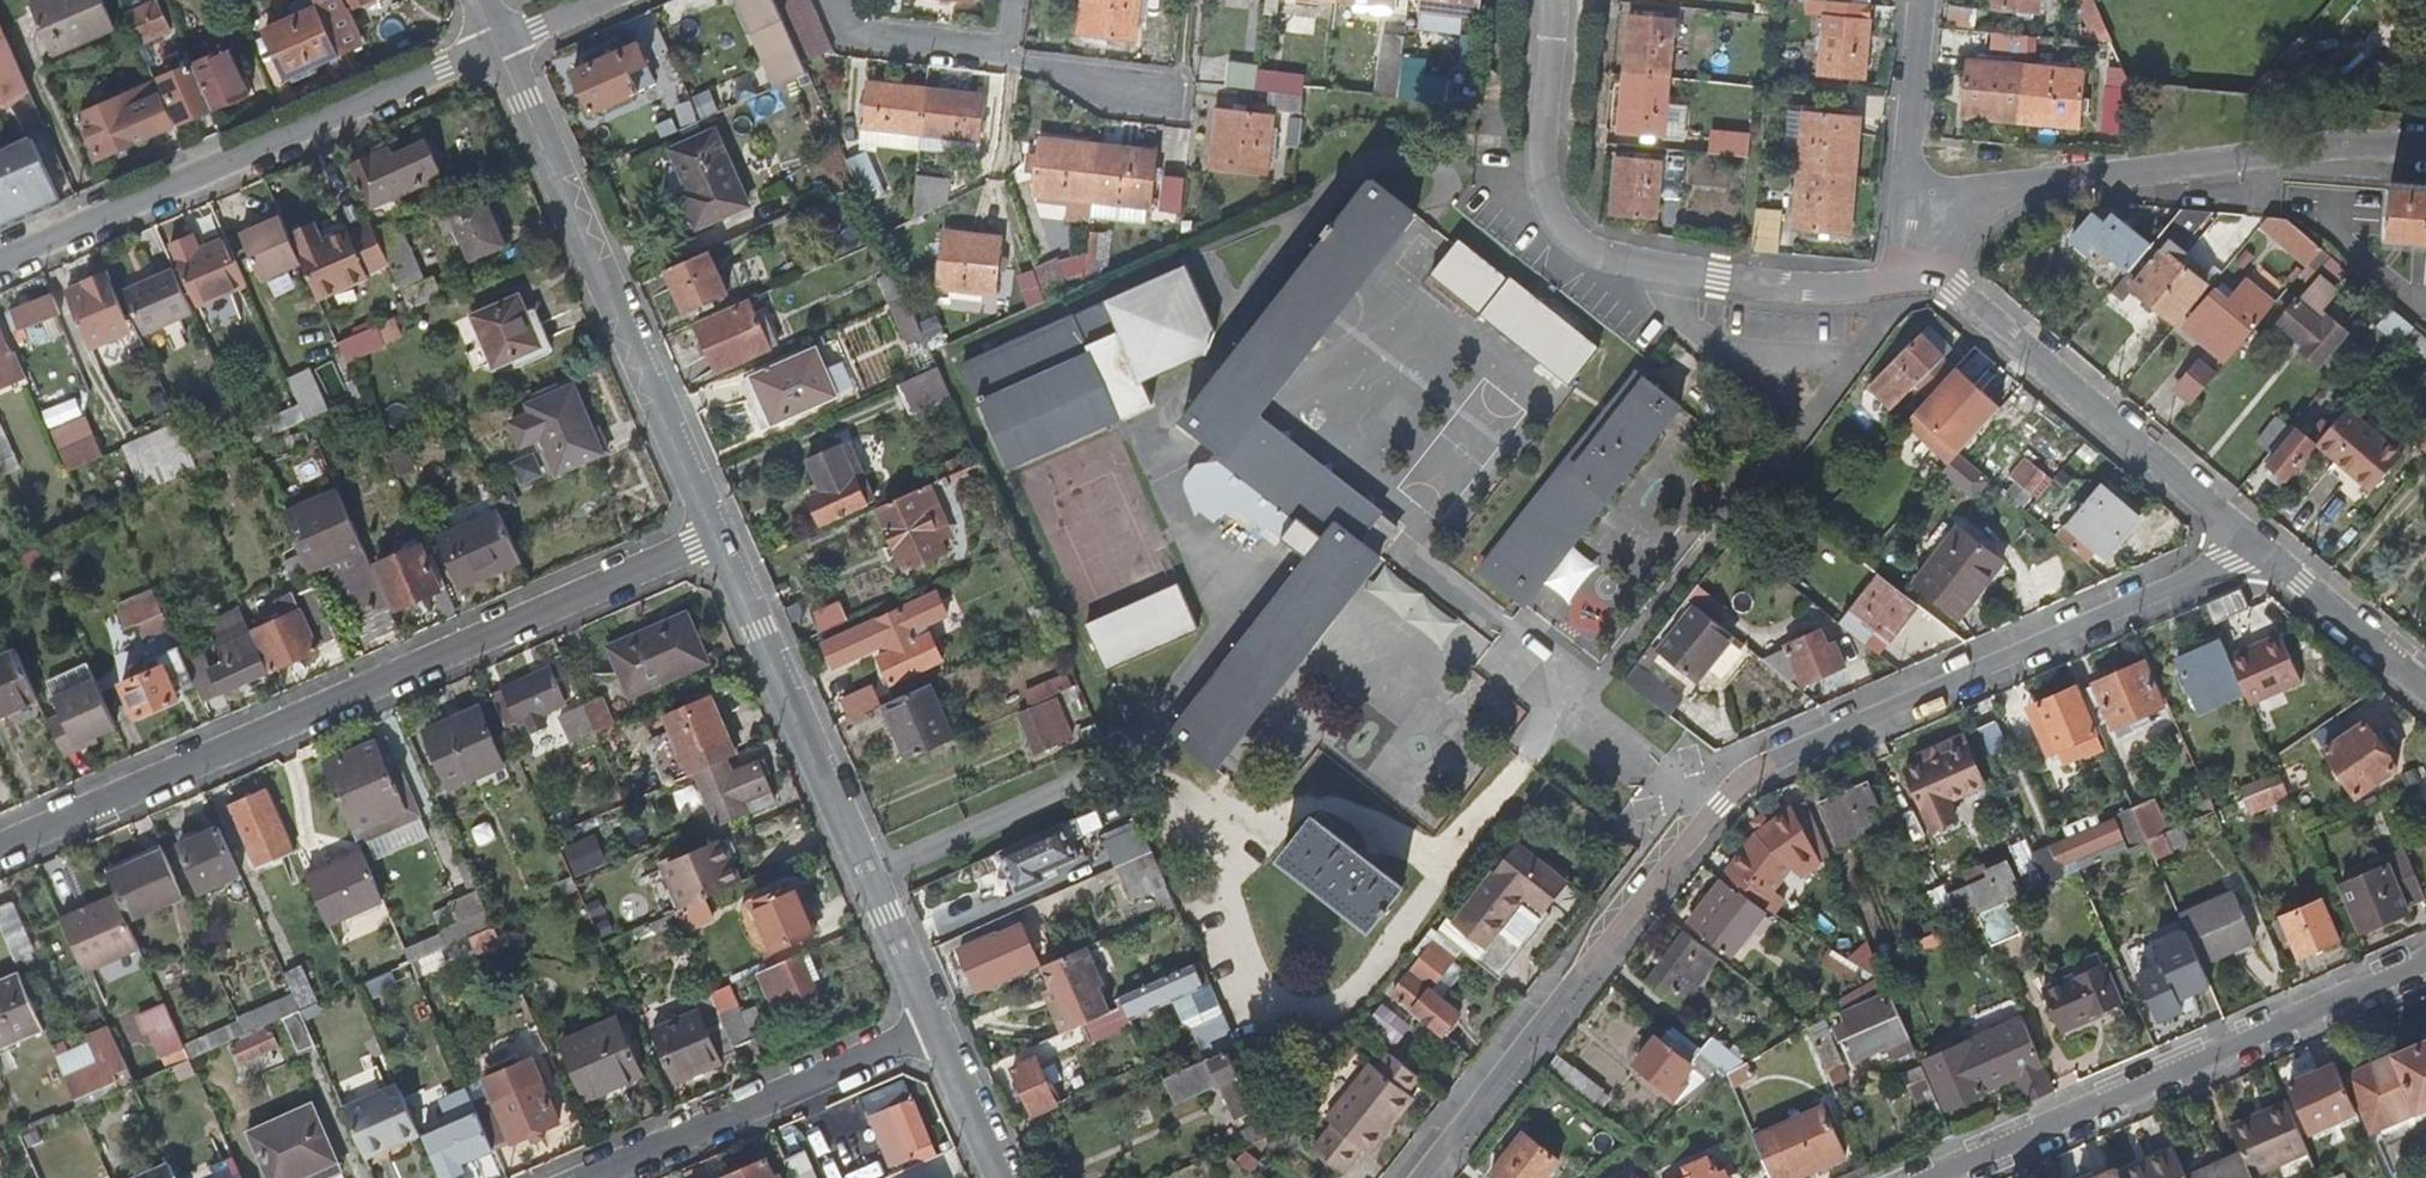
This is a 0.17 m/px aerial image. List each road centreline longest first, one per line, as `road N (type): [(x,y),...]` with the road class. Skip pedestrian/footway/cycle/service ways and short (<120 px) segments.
road 1 (residential): [(2266,552),(2226,562),(1734,793),(1421,1177)]
road 2 (residential): [(716,538),(0,851)]
road 3 (residential): [(1553,0),(1542,160),(1551,212),(1580,243),(1616,260),(1716,282),(1817,293),(1932,275)]
road 4 (residential): [(0,263),(499,45)]
road 5 (residential): [(1931,1177),(2425,961)]
road 6 (residential): [(716,538),(499,45)]
road 7 (residential): [(935,1029),(716,538)]
road 8 (residential): [(2425,158),(2261,156),(2038,187),(1980,217),(1932,275)]
road 9 (residential): [(2266,552),(1932,275)]
road 10 (residential): [(600,1177),(935,1029)]
road 11 (residential): [(1932,275),(1909,186),(1924,0)]
road 12 (residential): [(2425,687),(2266,552)]
road 13 (residential): [(836,0),(852,35),(1010,53)]
road 14 (residential): [(1001,1177),(935,1029)]
road 15 (residential): [(1010,53),(1156,94)]

